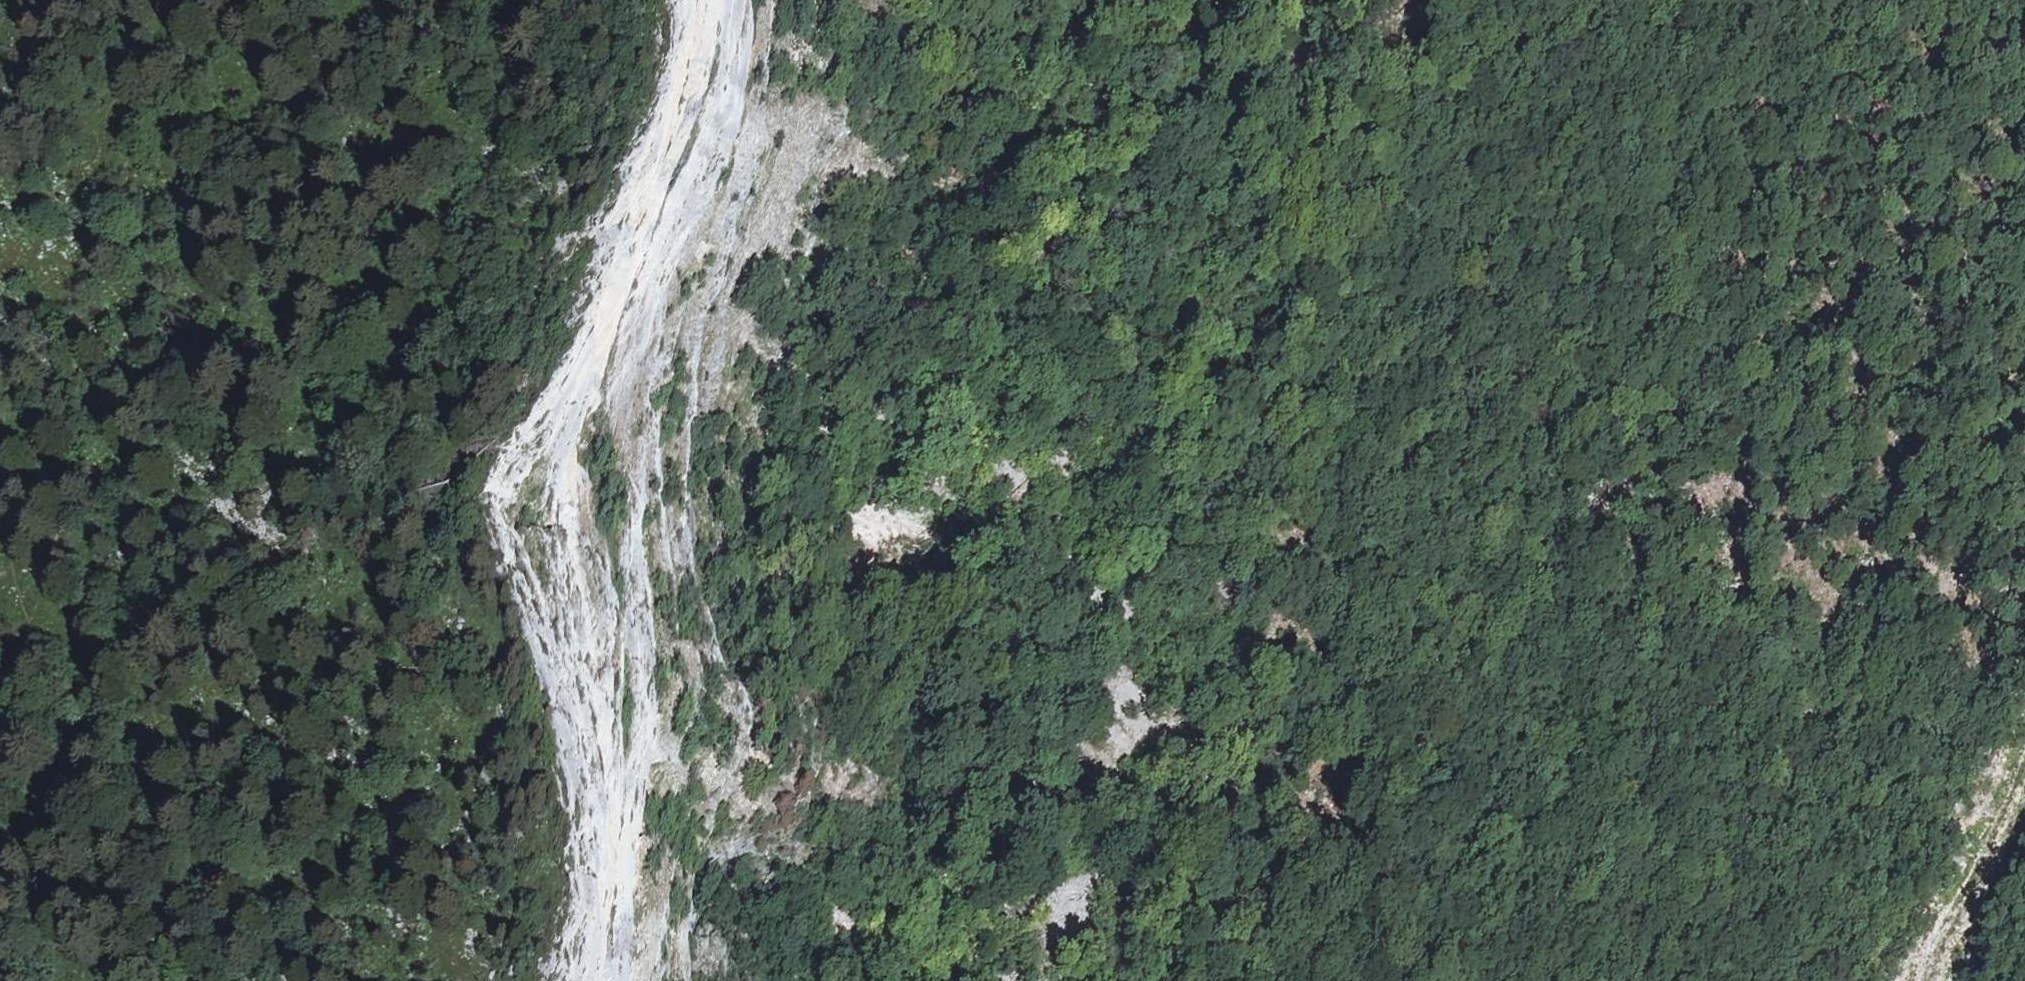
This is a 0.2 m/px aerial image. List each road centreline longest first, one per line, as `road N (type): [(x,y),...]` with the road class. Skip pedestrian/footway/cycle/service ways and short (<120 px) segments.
road 1 (track): [(2024,760),(1930,980)]

